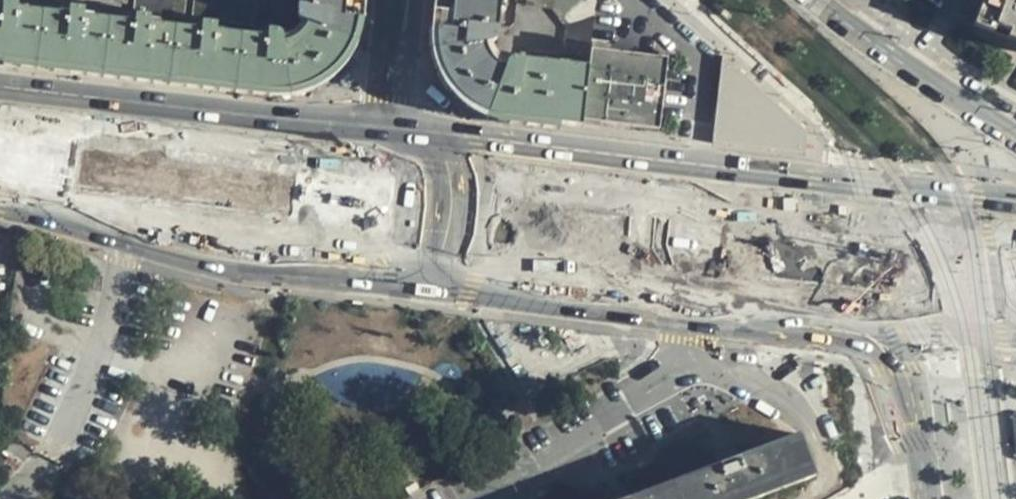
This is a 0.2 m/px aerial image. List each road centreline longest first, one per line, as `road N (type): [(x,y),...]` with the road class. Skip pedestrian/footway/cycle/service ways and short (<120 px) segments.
road 1 (trunk): [(1015,279),(0,155)]
road 2 (primary): [(1015,205),(392,129)]
road 3 (primary): [(380,246),(900,314)]
road 4 (primary): [(392,129),(0,85)]
road 5 (primary): [(0,199),(380,246)]
road 6 (secondary): [(1015,137),(817,0)]
road 7 (unclassified): [(900,314),(927,498)]
road 8 (secondary): [(403,0),(392,129)]

